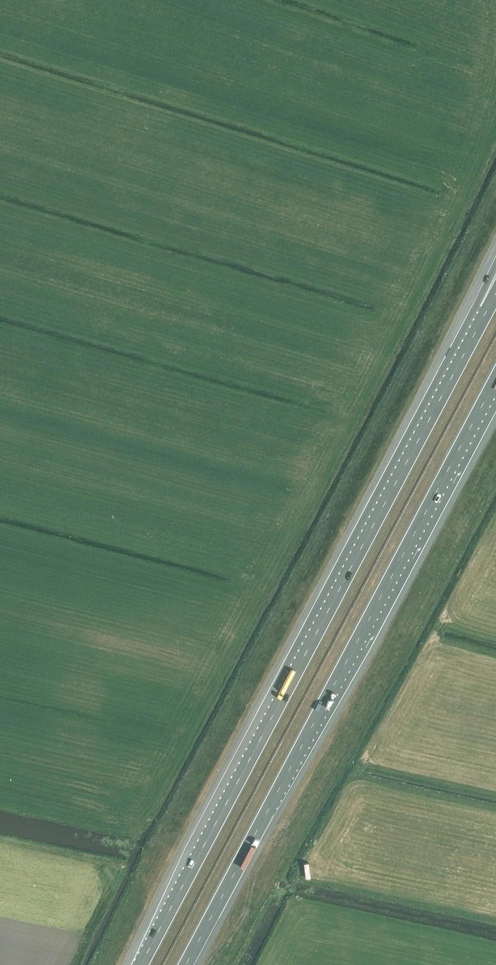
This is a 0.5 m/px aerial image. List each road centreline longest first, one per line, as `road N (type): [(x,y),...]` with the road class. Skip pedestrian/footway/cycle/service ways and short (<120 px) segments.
road 1 (motorway): [(482,319),(141,964)]
road 2 (motorway): [(186,964),(489,392)]

